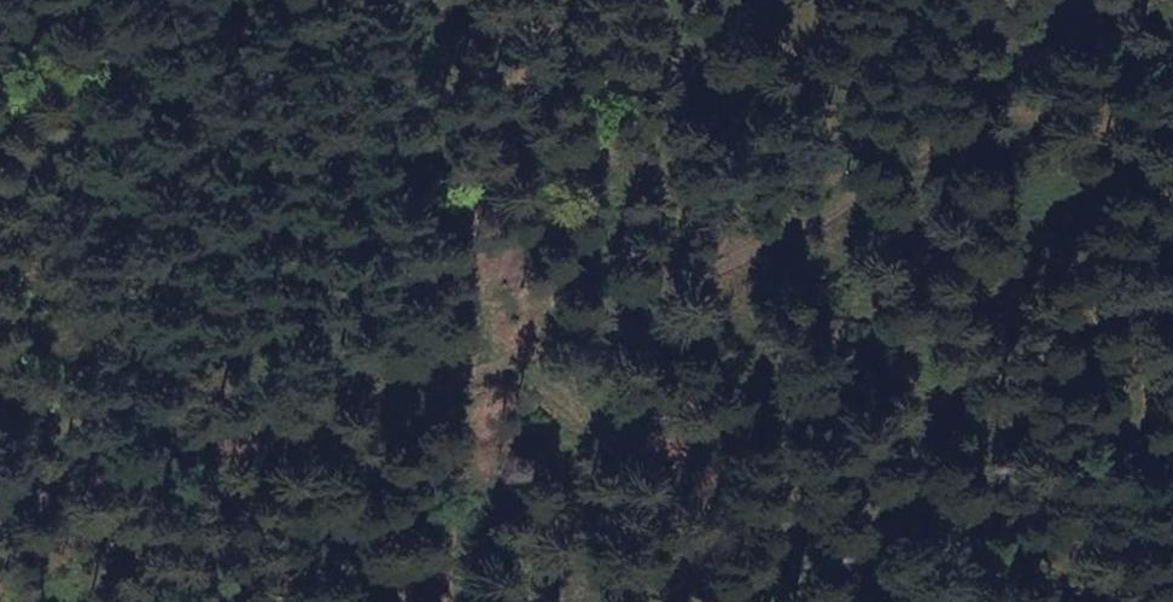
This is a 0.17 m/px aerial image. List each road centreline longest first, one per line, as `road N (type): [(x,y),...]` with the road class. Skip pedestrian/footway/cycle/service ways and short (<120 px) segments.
road 1 (track): [(1149,0),(960,107),(950,212),(694,271),(509,353),(0,511)]
road 2 (track): [(718,601),(700,566),(509,353),(435,212),(405,0)]

